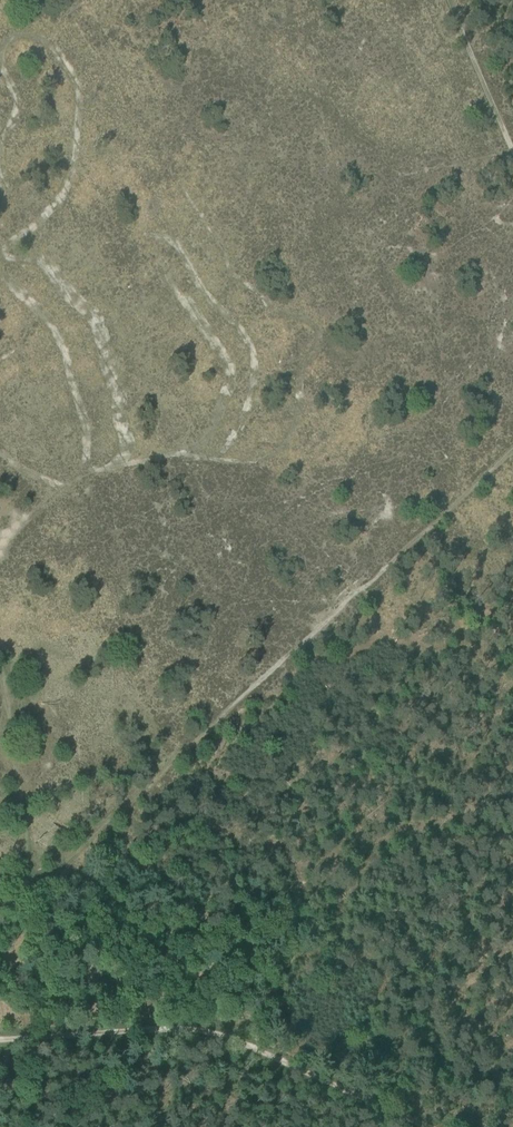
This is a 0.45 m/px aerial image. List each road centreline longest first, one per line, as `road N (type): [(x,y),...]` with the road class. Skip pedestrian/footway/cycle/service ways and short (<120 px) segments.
road 1 (track): [(0,1040),(164,1028),(224,1034),(432,1126)]
road 2 (track): [(18,904),(22,873),(0,683)]

